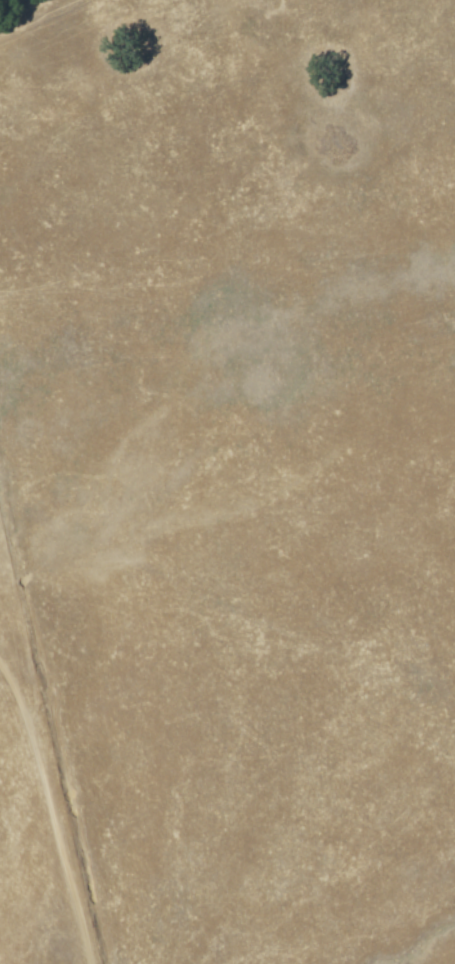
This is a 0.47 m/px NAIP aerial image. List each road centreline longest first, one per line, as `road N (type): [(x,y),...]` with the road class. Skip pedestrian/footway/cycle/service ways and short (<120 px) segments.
road 1 (track): [(0,659),(46,753),(93,963)]

